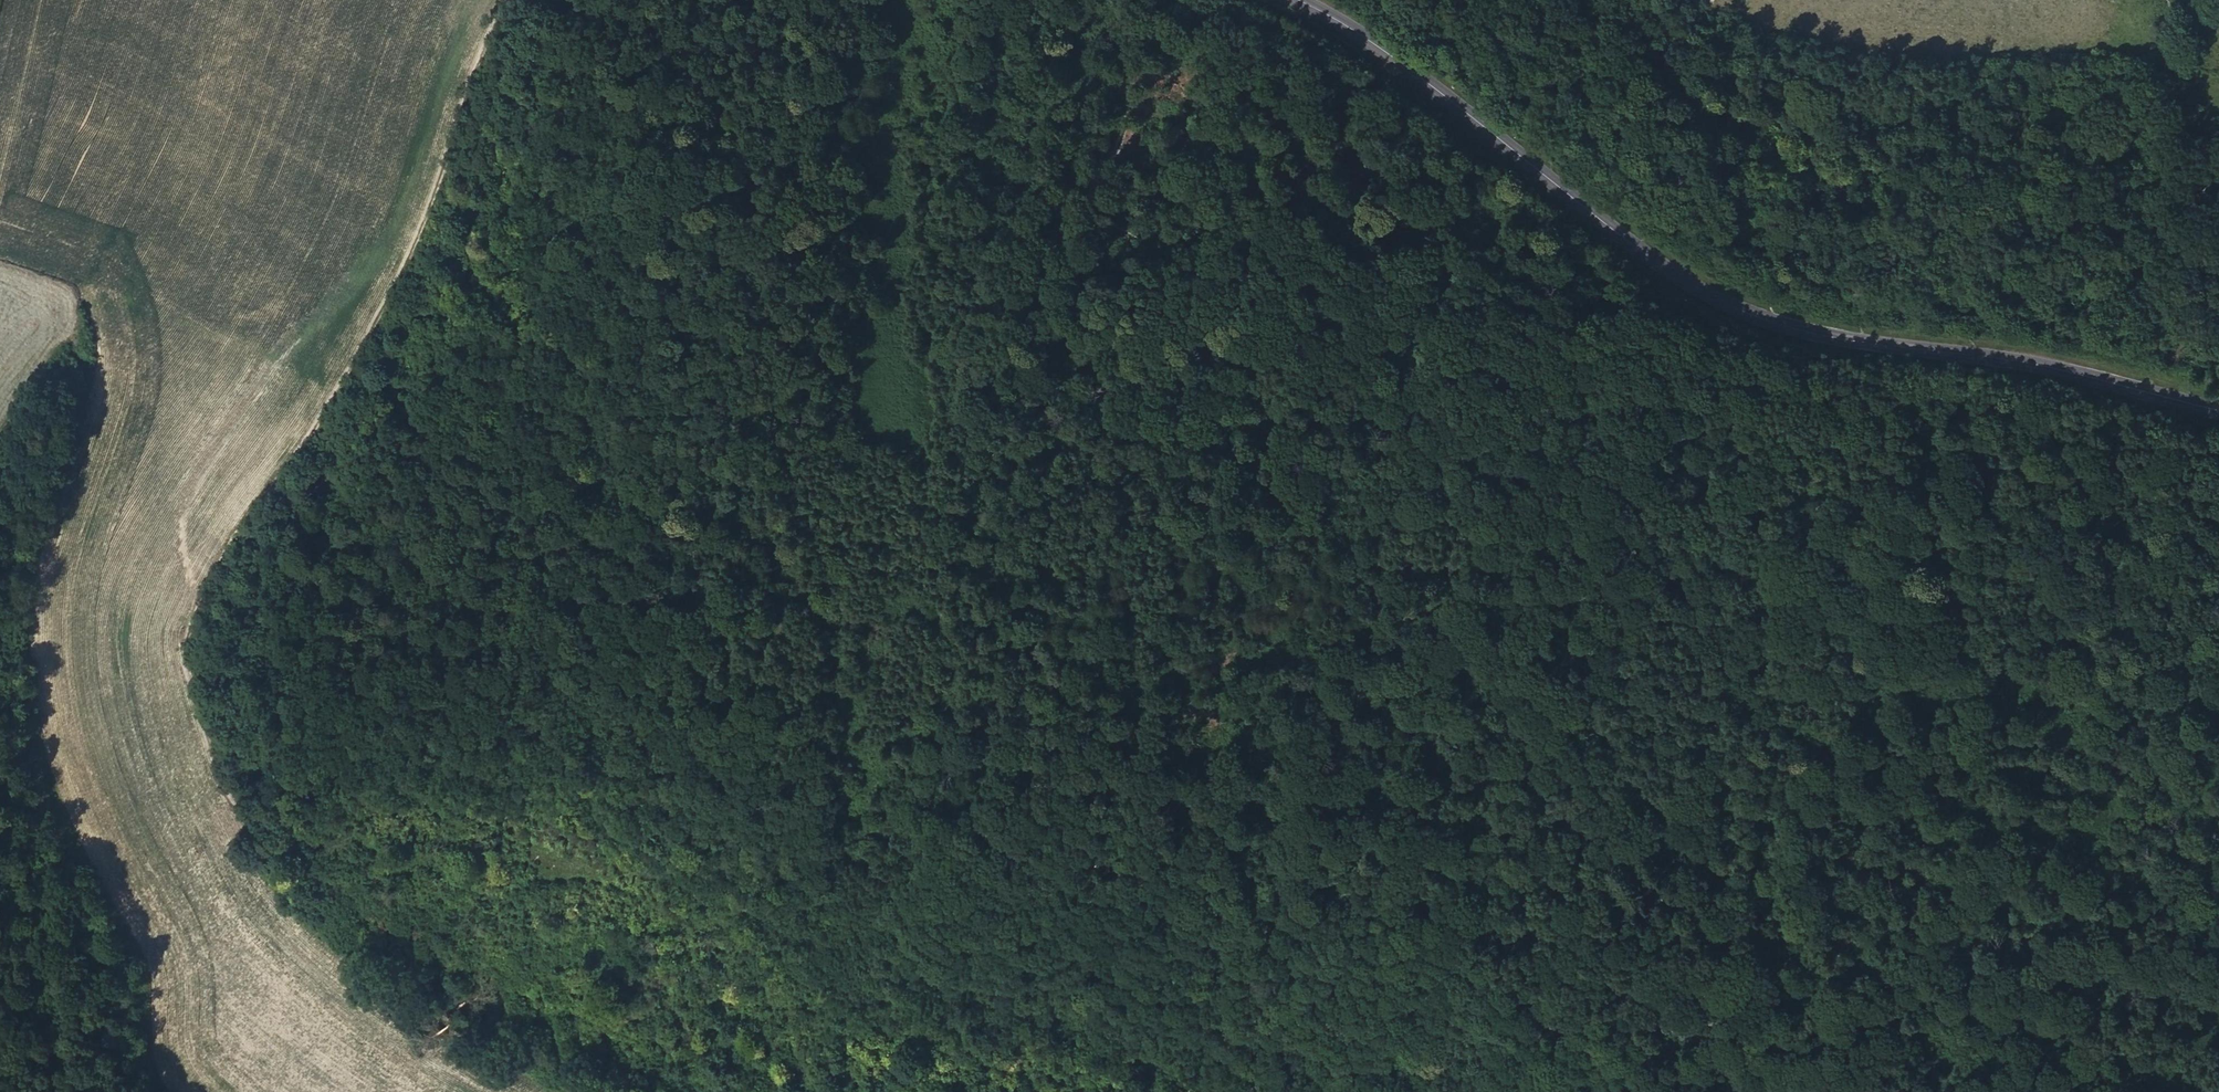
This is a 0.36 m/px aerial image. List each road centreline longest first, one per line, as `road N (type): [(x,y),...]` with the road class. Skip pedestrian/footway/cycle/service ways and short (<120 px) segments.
road 1 (track): [(703,1091),(496,1021),(243,813),(193,667),(203,612),(415,245),(513,0)]
road 2 (secondary): [(2218,410),(2015,361),(1823,335),(1740,309),(1665,268),(1385,51),(1298,0)]

